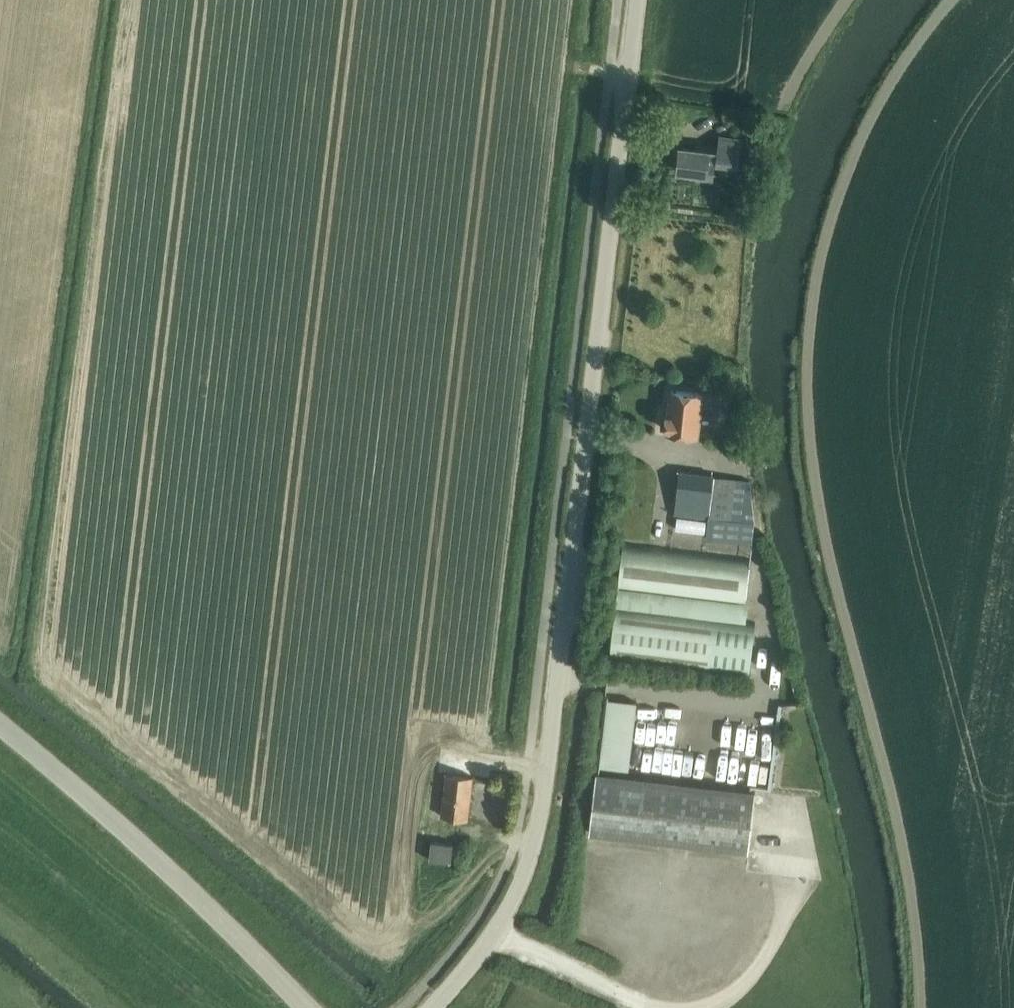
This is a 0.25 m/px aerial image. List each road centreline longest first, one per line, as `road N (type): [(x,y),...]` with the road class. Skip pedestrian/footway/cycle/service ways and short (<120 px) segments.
road 1 (unclassified): [(439,1007),(498,941),(547,804),(639,0)]
road 2 (unclassified): [(309,1007),(148,850),(0,724)]

